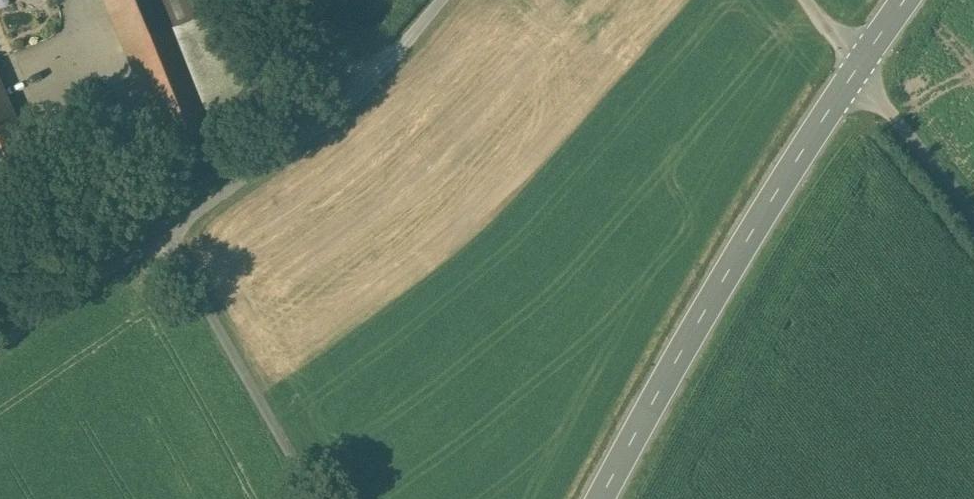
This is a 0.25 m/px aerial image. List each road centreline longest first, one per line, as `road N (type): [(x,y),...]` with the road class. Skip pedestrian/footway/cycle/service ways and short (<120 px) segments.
road 1 (unclassified): [(0,341),(265,165),(389,67),(444,0)]
road 2 (secondary): [(858,67),(763,210),(600,498)]
road 3 (track): [(165,233),(316,498)]
road 4 (unclassified): [(973,213),(858,67)]

